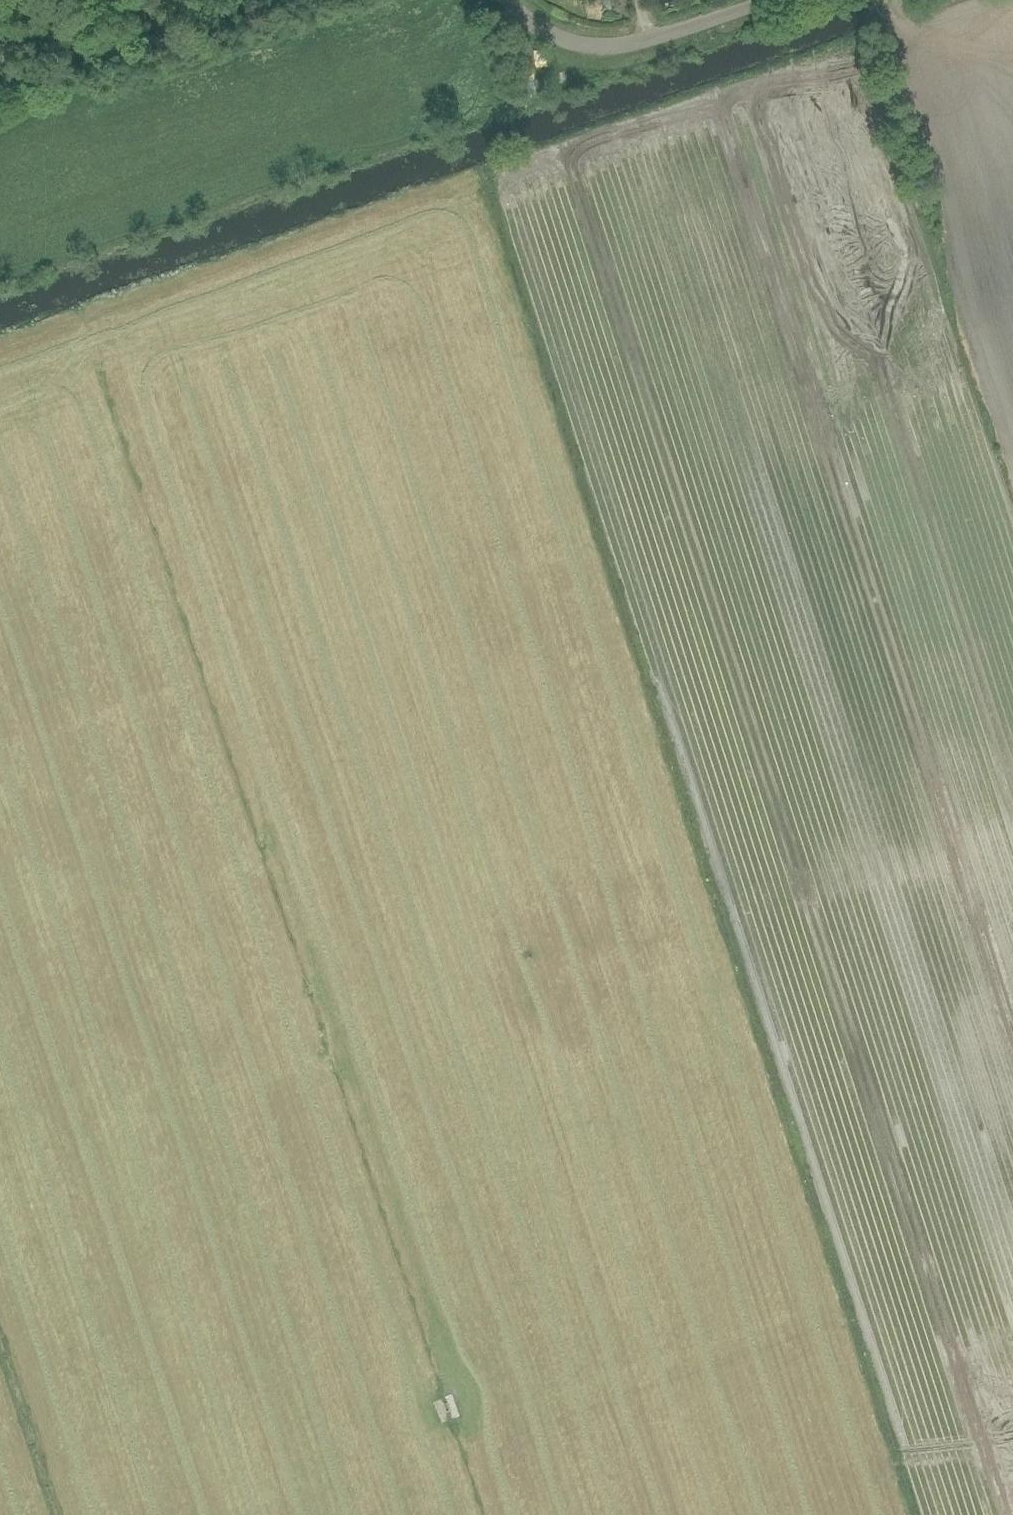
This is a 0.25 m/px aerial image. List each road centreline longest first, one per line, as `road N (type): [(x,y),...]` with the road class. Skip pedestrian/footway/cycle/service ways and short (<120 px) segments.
road 1 (unclassified): [(783,0),(616,48),(565,43),(505,0)]

